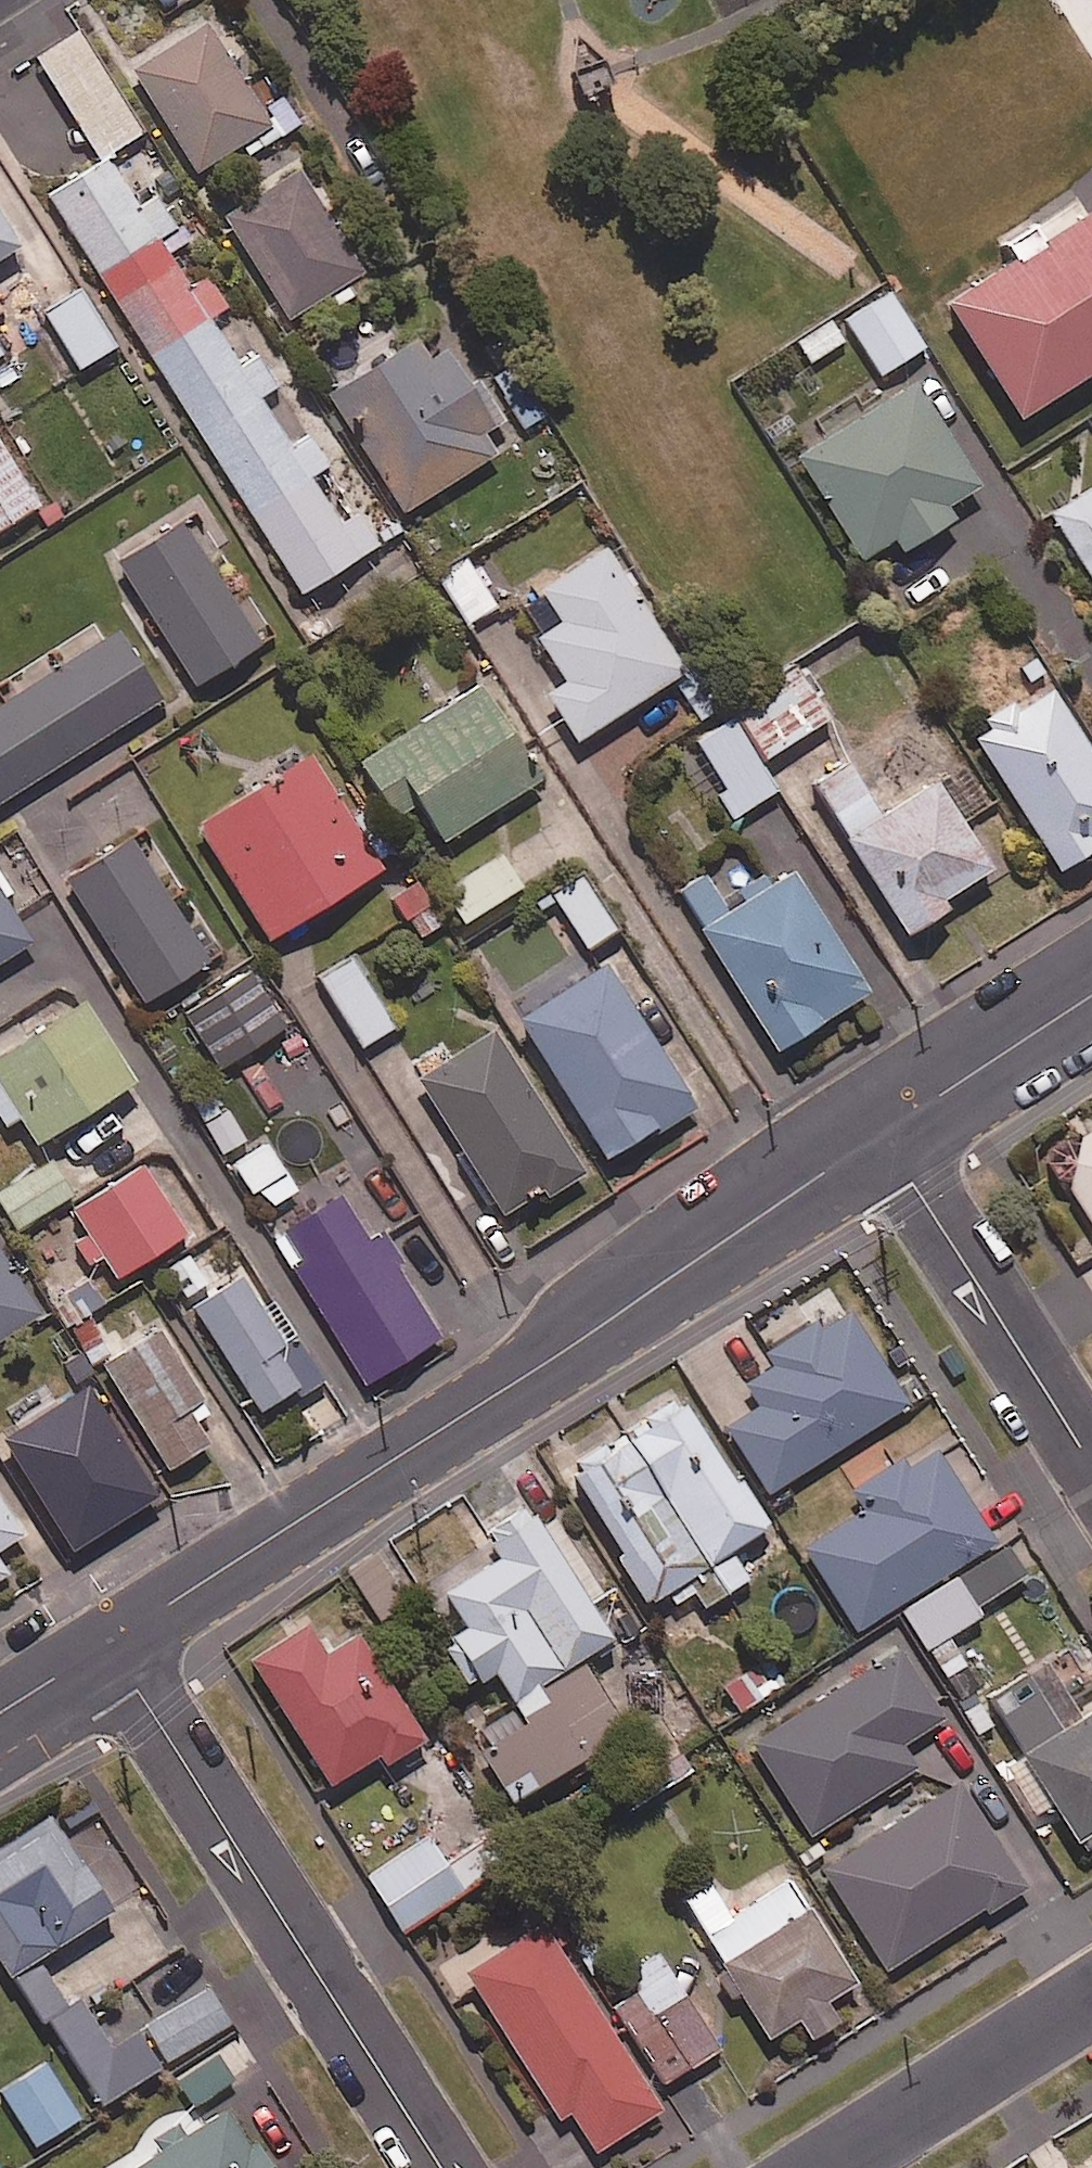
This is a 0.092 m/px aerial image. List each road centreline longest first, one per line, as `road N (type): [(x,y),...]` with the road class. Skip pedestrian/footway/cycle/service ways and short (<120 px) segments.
road 1 (tertiary): [(881,1134),(534,1371),(109,1643)]
road 2 (residential): [(442,2167),(109,1643)]
road 3 (residential): [(1091,1464),(881,1134)]
road 4 (residential): [(827,2167),(1091,1998)]
road 5 (tertiary): [(1091,997),(881,1134)]
road 6 (tertiary): [(109,1643),(0,1712)]

